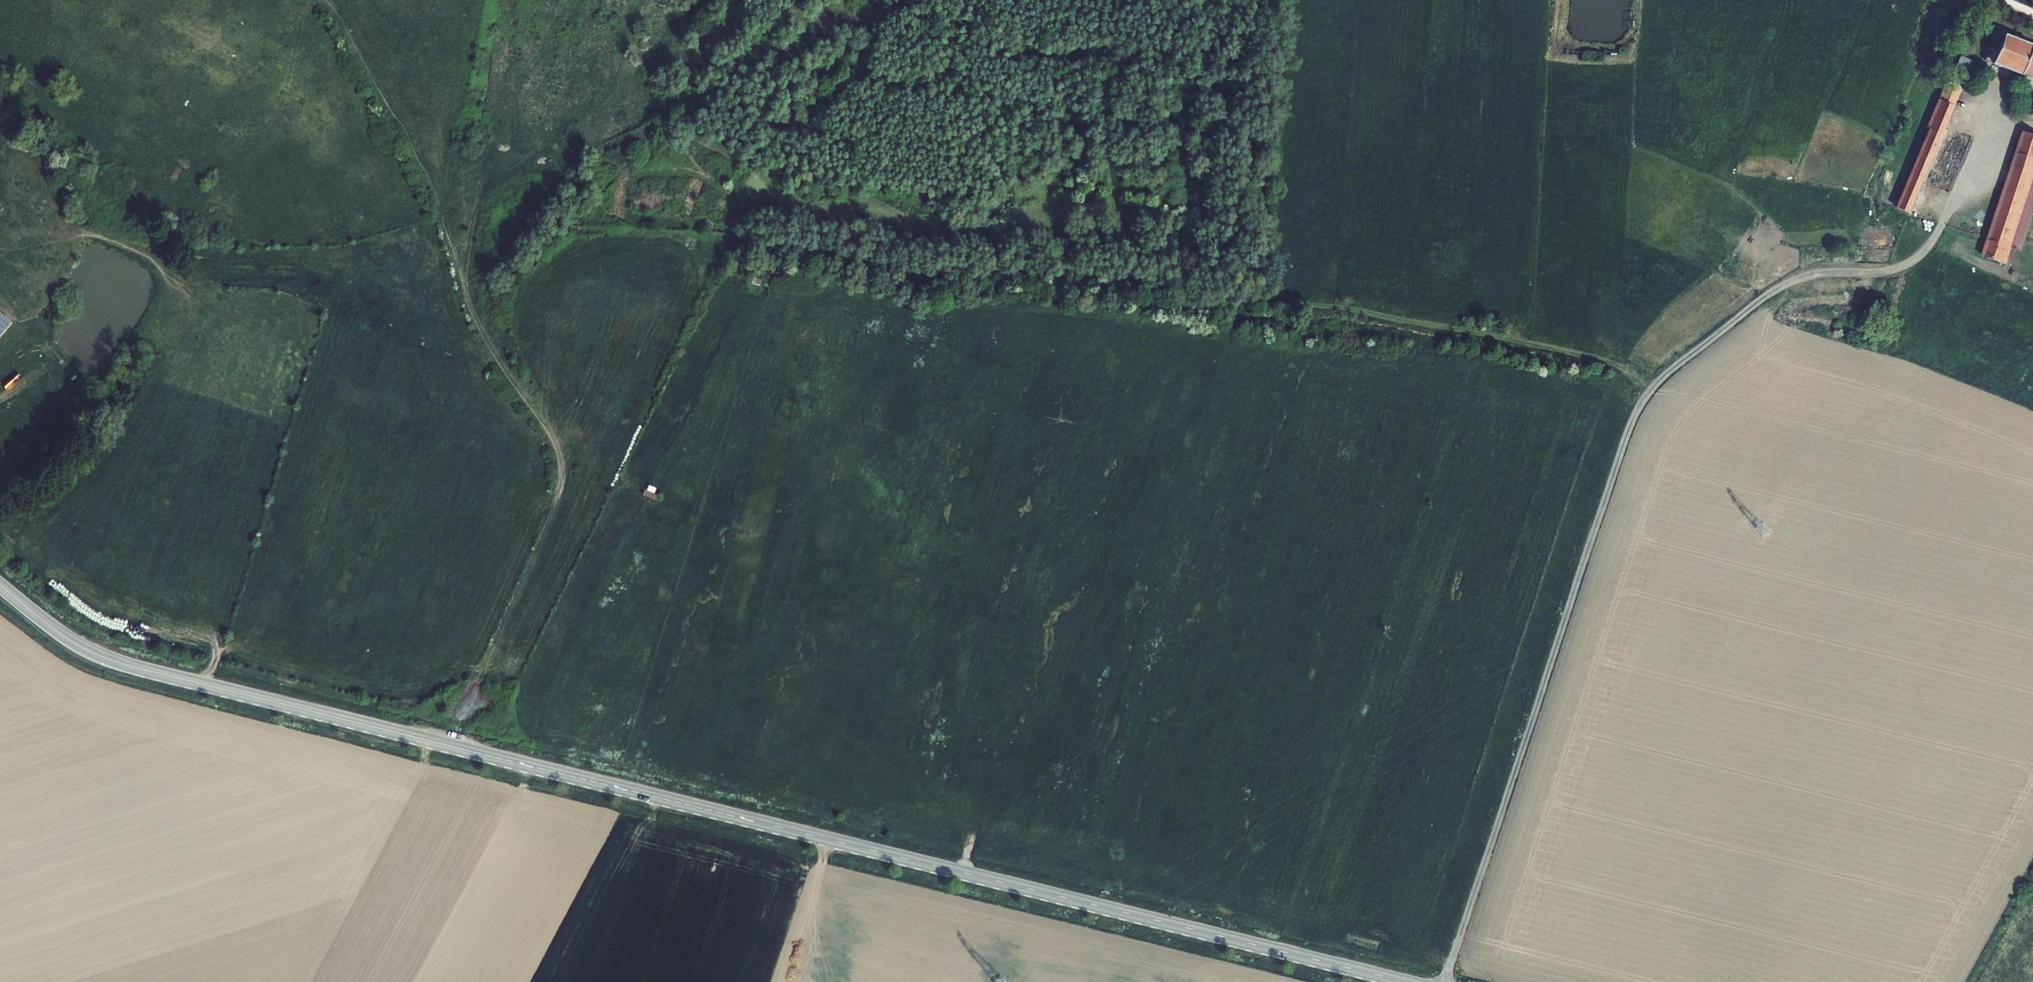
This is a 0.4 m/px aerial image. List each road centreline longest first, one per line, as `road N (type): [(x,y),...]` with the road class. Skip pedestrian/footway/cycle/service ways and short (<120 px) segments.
road 1 (secondary): [(0,585),(73,642),(124,665),(1404,981)]

